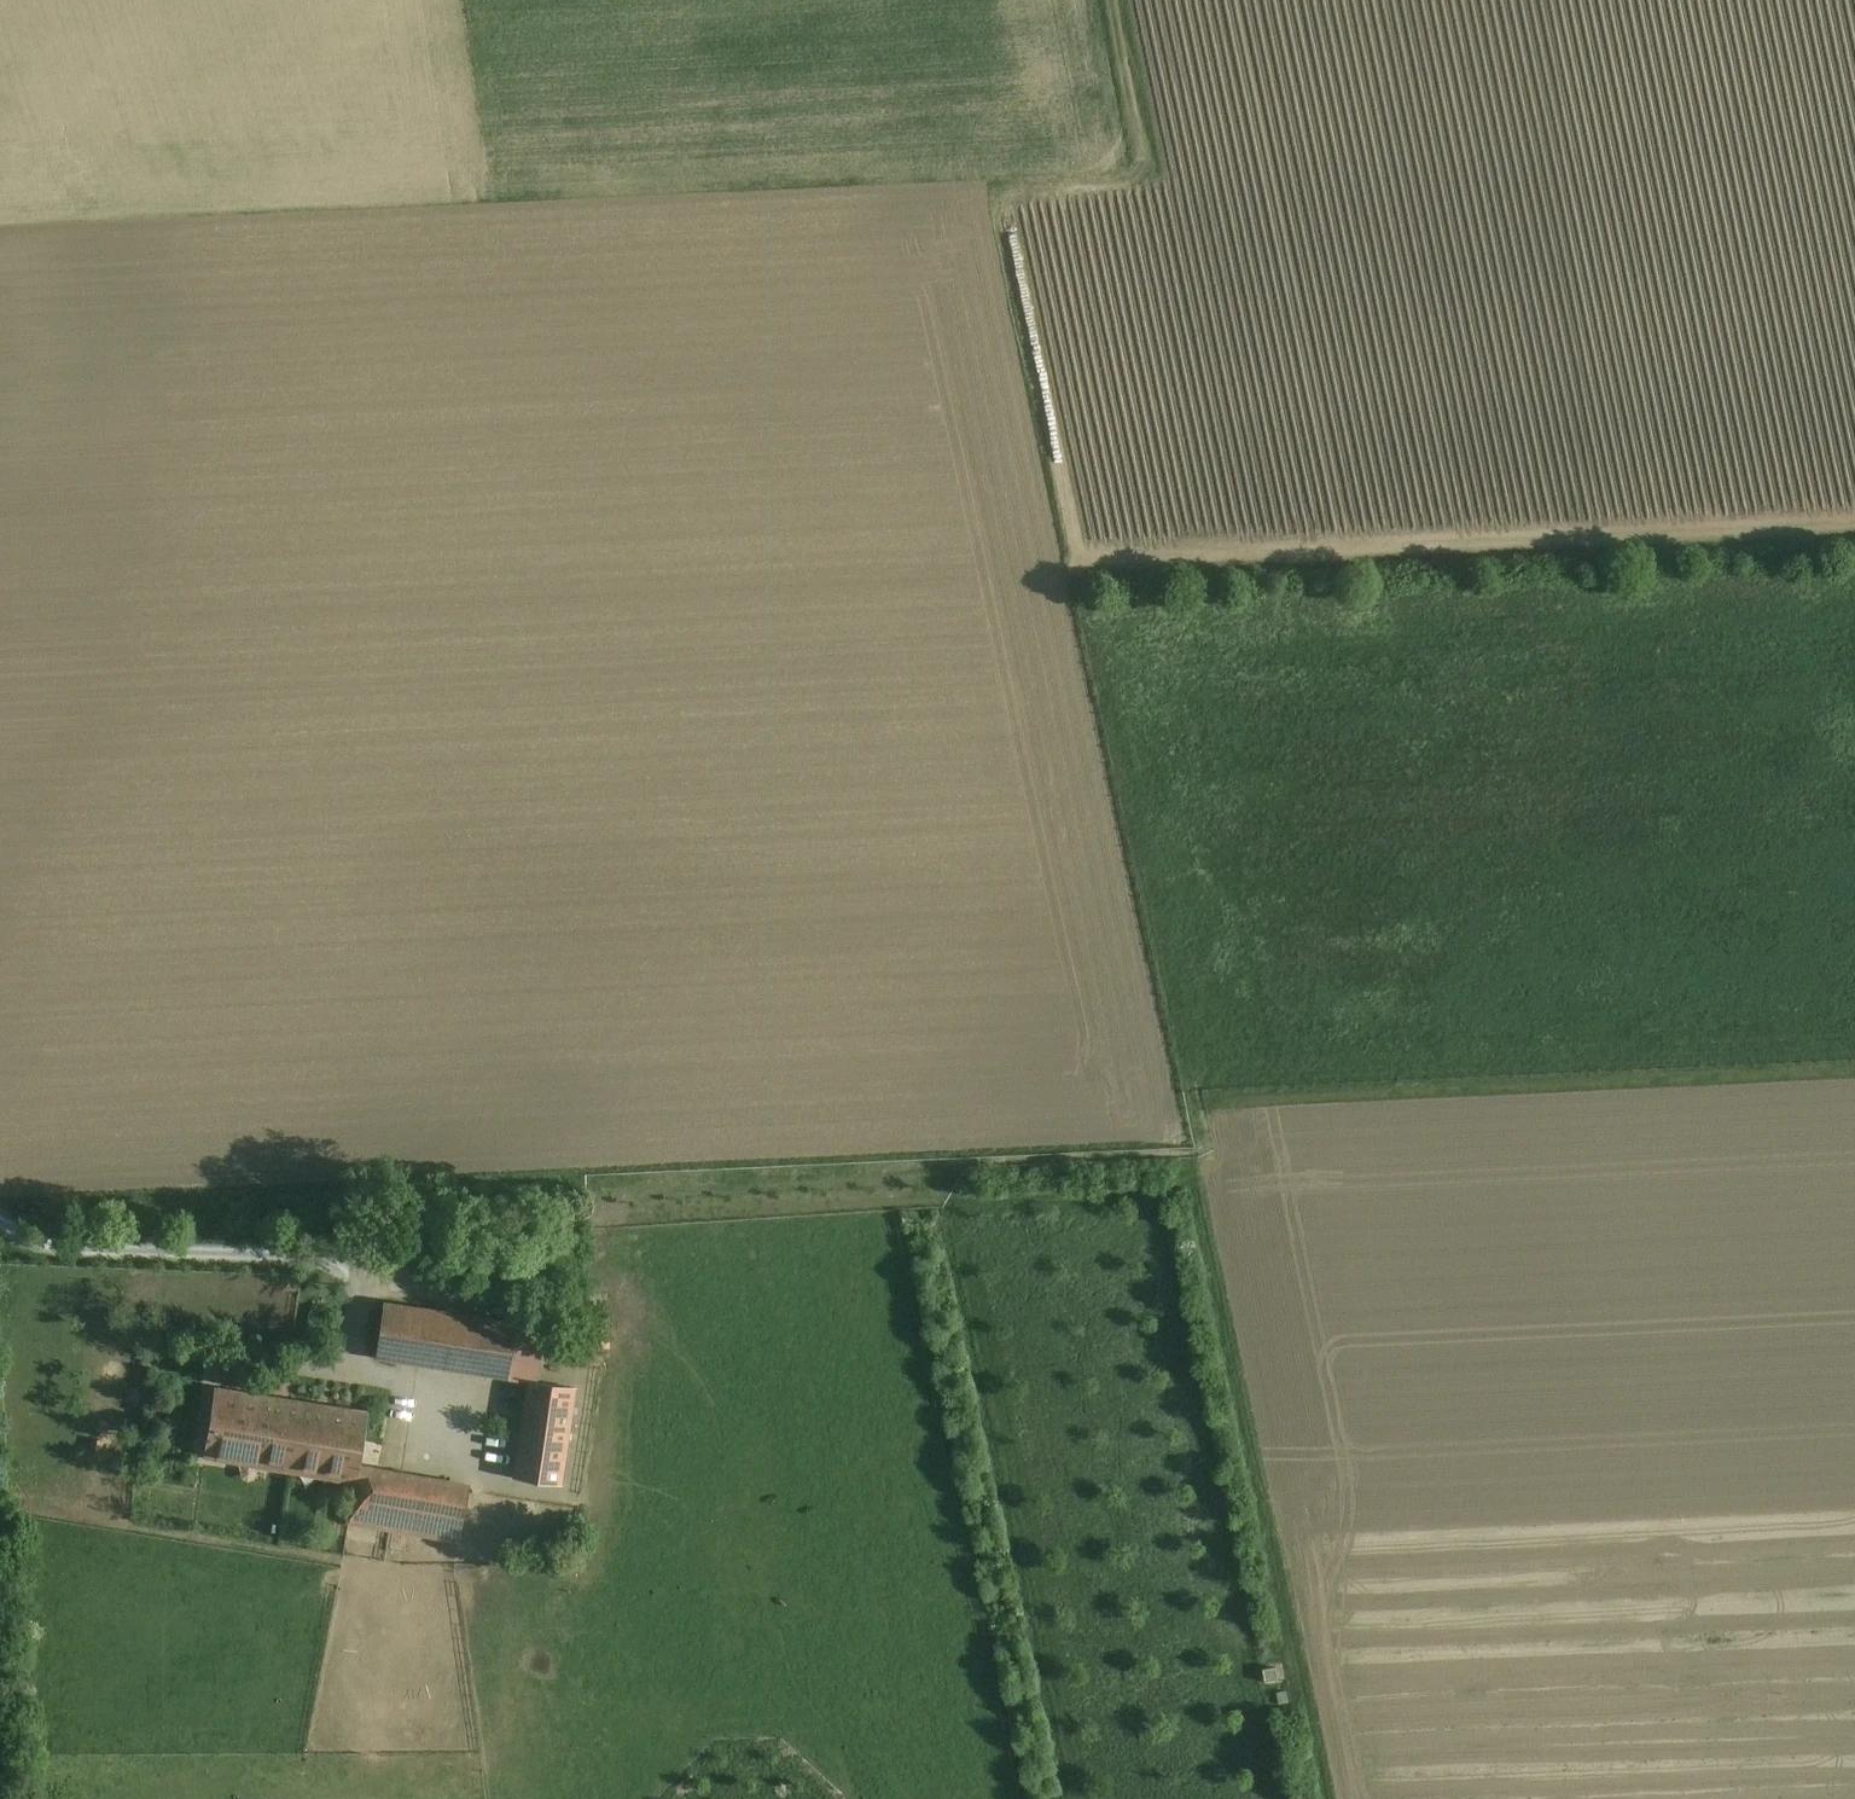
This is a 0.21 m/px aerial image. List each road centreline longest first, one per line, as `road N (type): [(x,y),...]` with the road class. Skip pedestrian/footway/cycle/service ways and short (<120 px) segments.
road 1 (track): [(0,1206),(111,1194),(655,1182),(1168,1141),(1306,1798)]
road 2 (track): [(1854,527),(1083,555)]
road 3 (track): [(983,208),(1133,180),(1138,162),(1111,0)]

